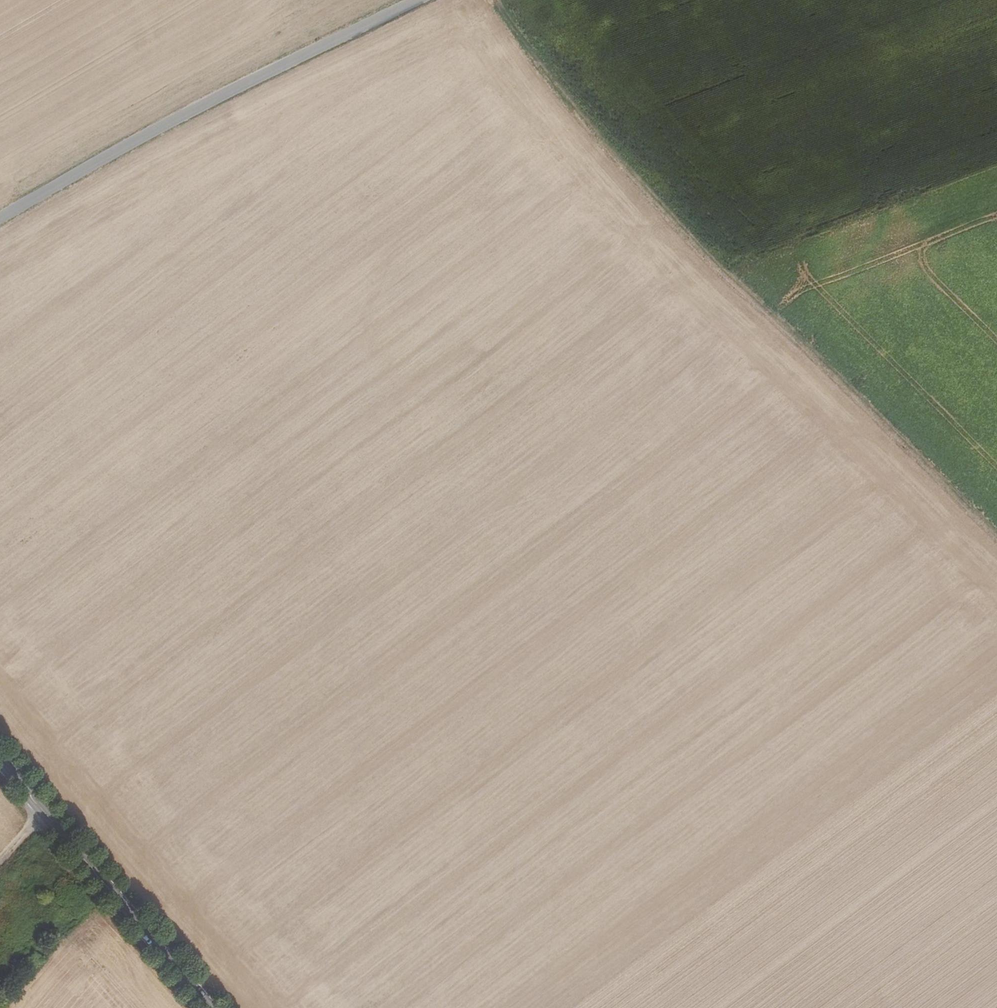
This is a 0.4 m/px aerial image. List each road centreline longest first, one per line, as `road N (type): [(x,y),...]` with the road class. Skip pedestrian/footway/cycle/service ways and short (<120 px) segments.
road 1 (track): [(996,536),(555,83),(500,0)]
road 2 (unclassified): [(0,218),(418,0)]
road 3 (primary): [(205,1007),(0,758)]

